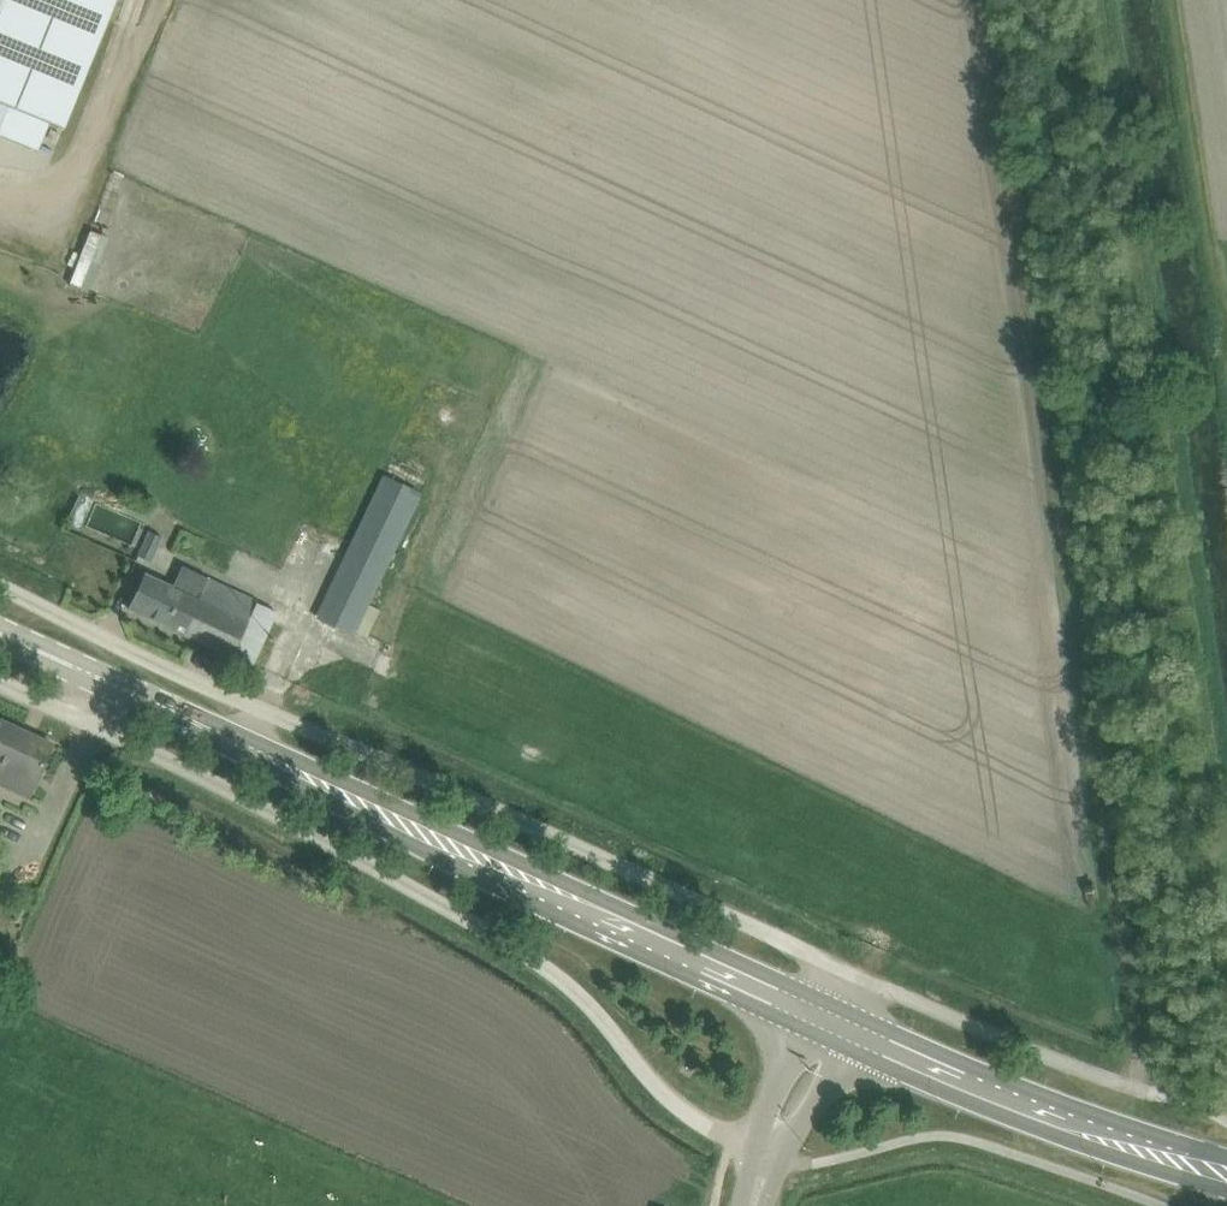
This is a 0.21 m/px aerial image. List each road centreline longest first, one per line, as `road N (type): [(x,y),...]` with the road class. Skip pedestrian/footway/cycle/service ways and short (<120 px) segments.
road 1 (unclassified): [(859,977),(0,586)]
road 2 (primary): [(838,1024),(0,636)]
road 3 (unclassified): [(0,681),(202,775),(538,962),(579,995),(672,1102),(766,1156)]
road 4 (track): [(1102,0),(1226,824)]
road 5 (track): [(1059,545),(1140,1052),(1131,1087)]
road 6 (primary): [(1175,1159),(838,1024)]
road 7 (unclassified): [(1167,1095),(1075,1067),(859,977)]
road 8 (tertiary): [(838,1024),(790,1061),(773,1089),(766,1156)]
road 9 (tertiary): [(766,1156),(800,1123),(824,1082),(838,1024)]

